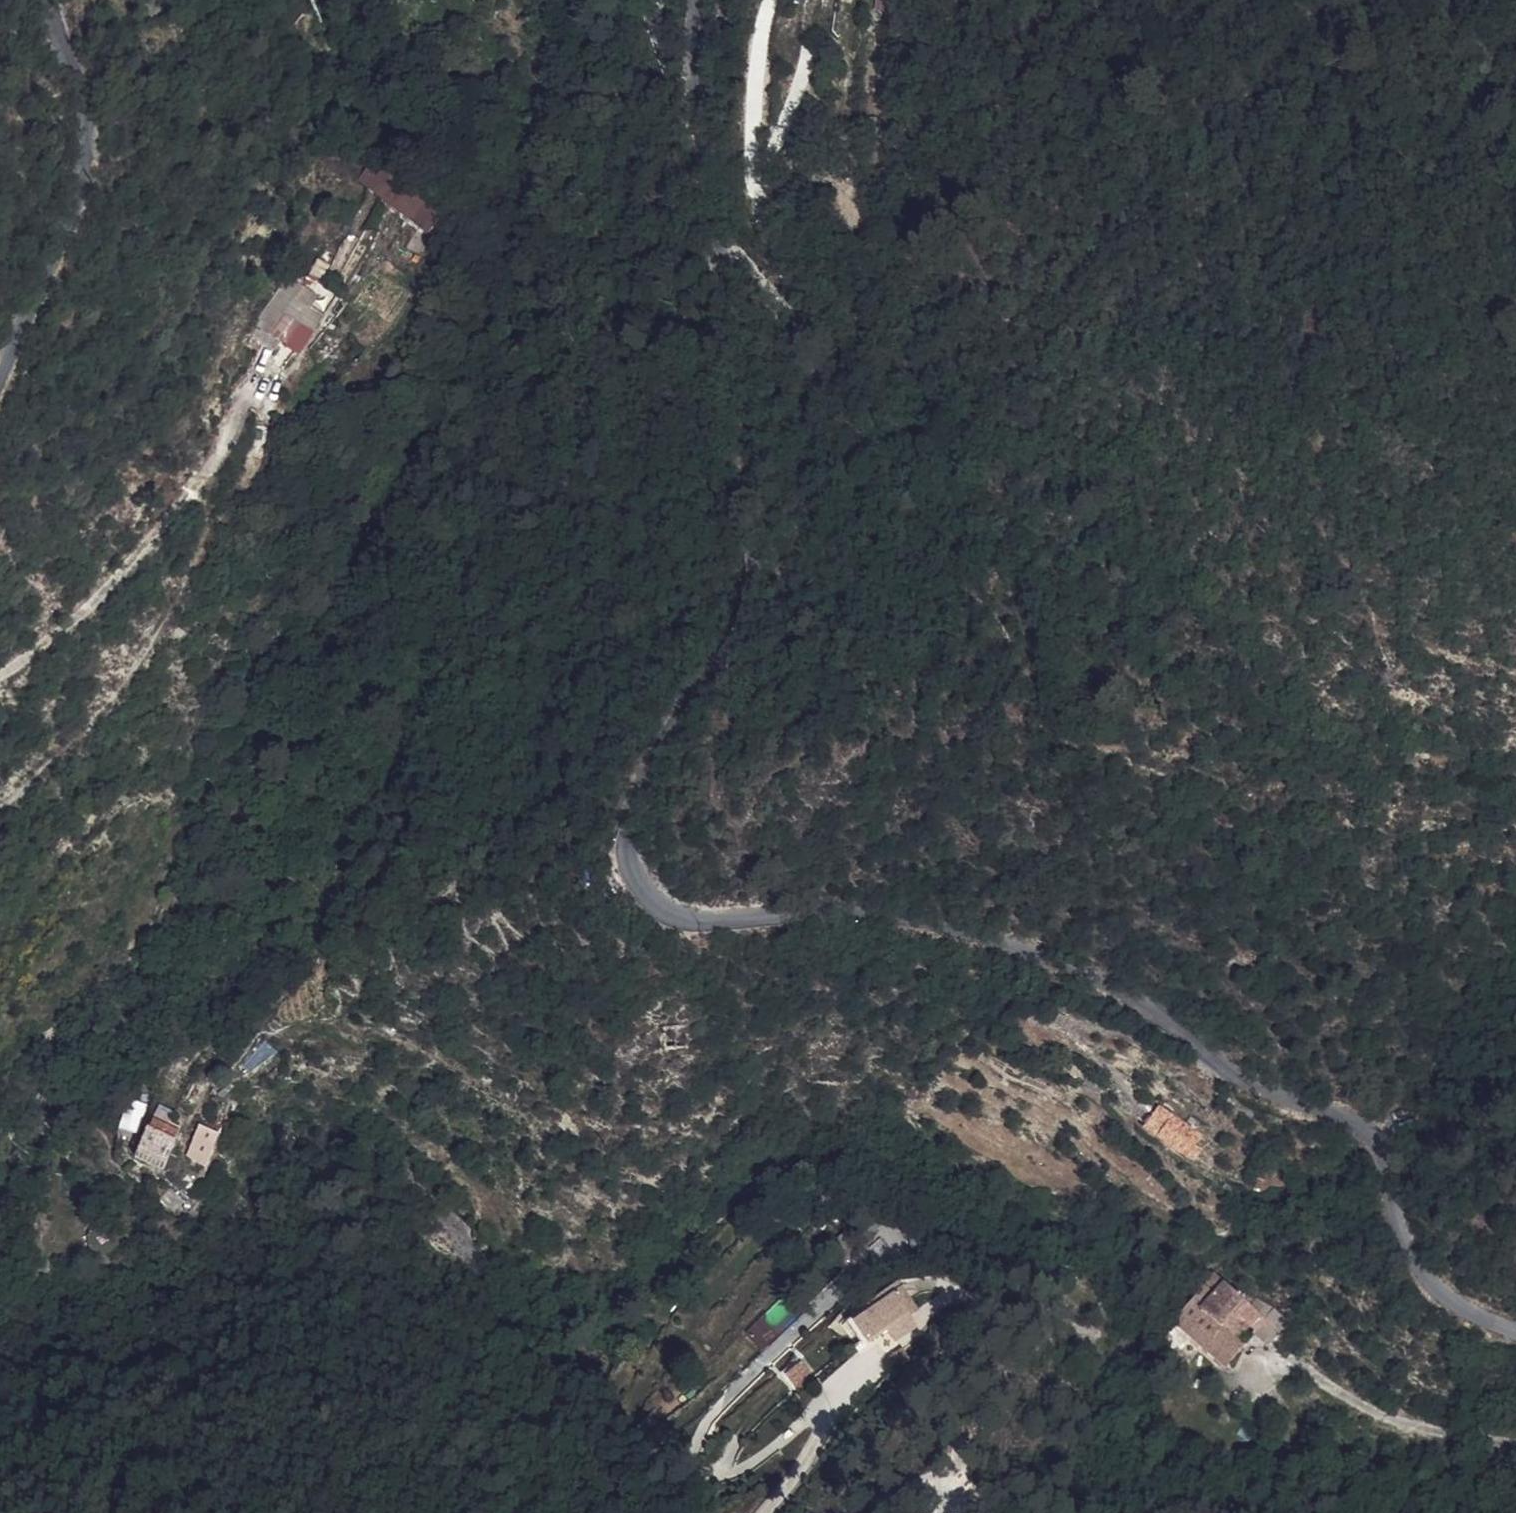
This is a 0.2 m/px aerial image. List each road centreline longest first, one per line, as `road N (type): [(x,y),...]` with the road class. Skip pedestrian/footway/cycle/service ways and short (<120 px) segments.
road 1 (unclassified): [(1515,1332),(1439,1290),(1403,1239),(1383,1154),(1360,1121),(1265,1085),(1123,985),(952,924),(865,904),(705,919),(654,904),(624,864),(635,798),(750,640),(774,568),(768,361),(742,289),(704,132),(700,0)]
road 2 (unclassified): [(52,0),(81,96),(86,163),(76,206),(0,384)]
road 3 (track): [(241,393),(216,461),(189,496),(116,578),(32,657),(0,674)]

